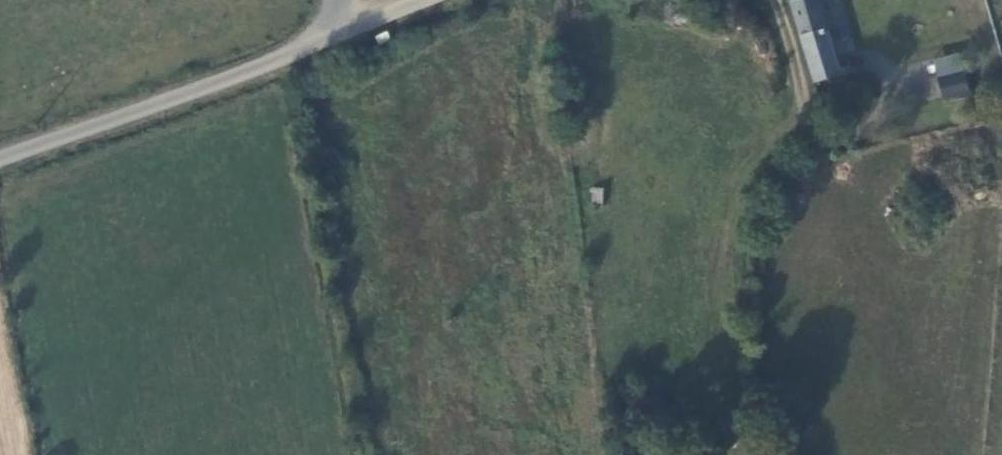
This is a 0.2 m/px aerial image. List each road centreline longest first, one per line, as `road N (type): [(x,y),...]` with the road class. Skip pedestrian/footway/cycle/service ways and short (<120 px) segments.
road 1 (unclassified): [(313,45),(227,82),(0,157)]

